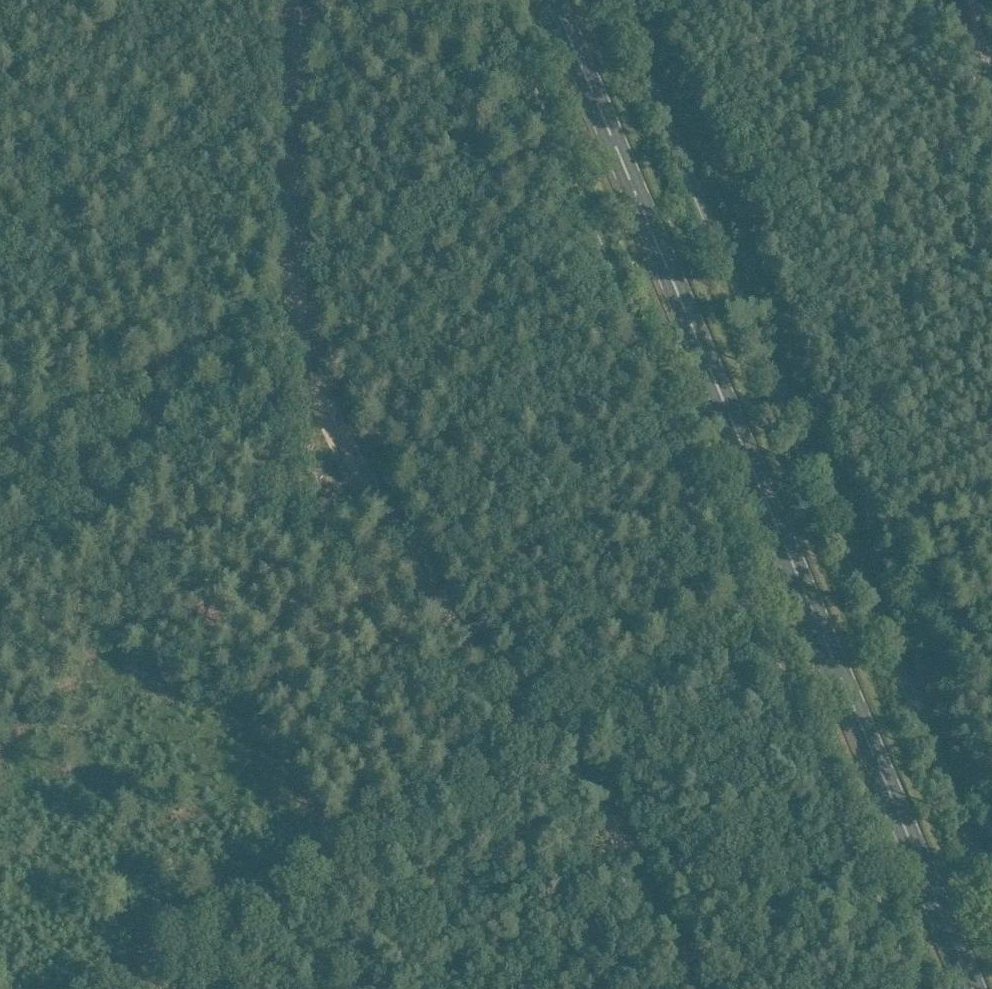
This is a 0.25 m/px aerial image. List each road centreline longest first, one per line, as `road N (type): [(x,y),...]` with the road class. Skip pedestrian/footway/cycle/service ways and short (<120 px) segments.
road 1 (secondary): [(974,988),(554,0)]

